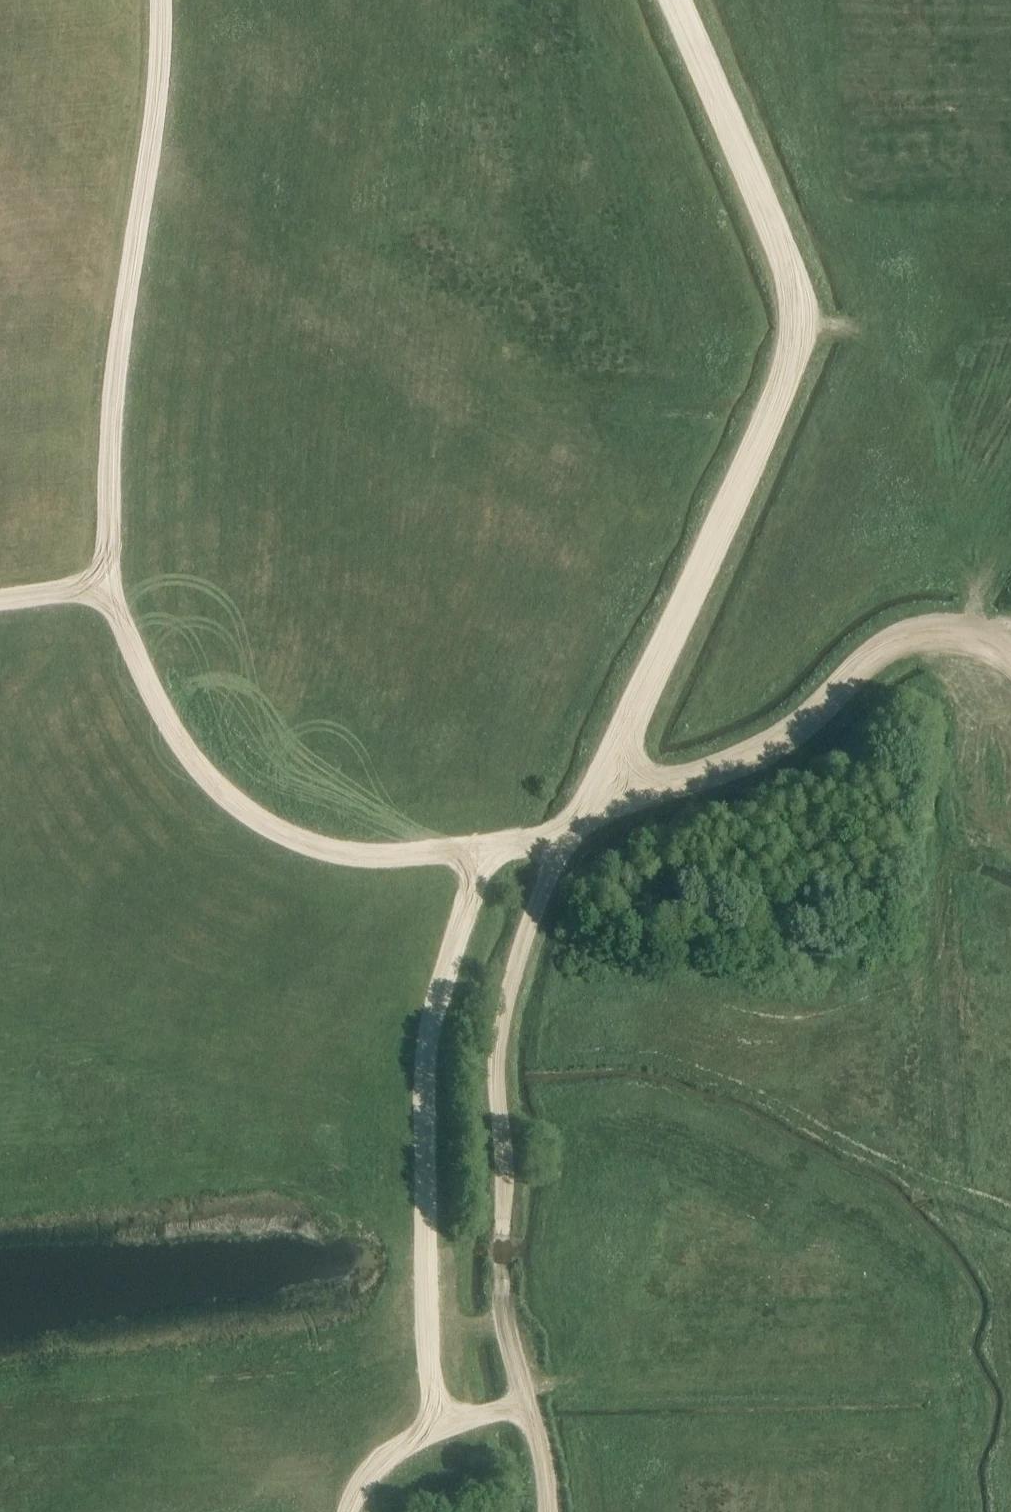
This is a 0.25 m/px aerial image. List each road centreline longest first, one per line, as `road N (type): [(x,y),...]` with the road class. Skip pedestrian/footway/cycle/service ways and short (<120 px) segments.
road 1 (track): [(676,0),(798,285),(802,319),(780,394),(610,772),(556,855),(520,949),(501,1036),(505,1287),(548,1511)]
road 2 (track): [(556,855),(531,846),(395,857),(329,853),(293,839),(250,817),(185,754),(131,654),(105,582),(111,402),(158,82),(160,0)]
road 3 (track): [(1010,661),(967,642),(899,642),(872,656),(775,743),(739,762),(664,786),(641,787),(610,772)]

